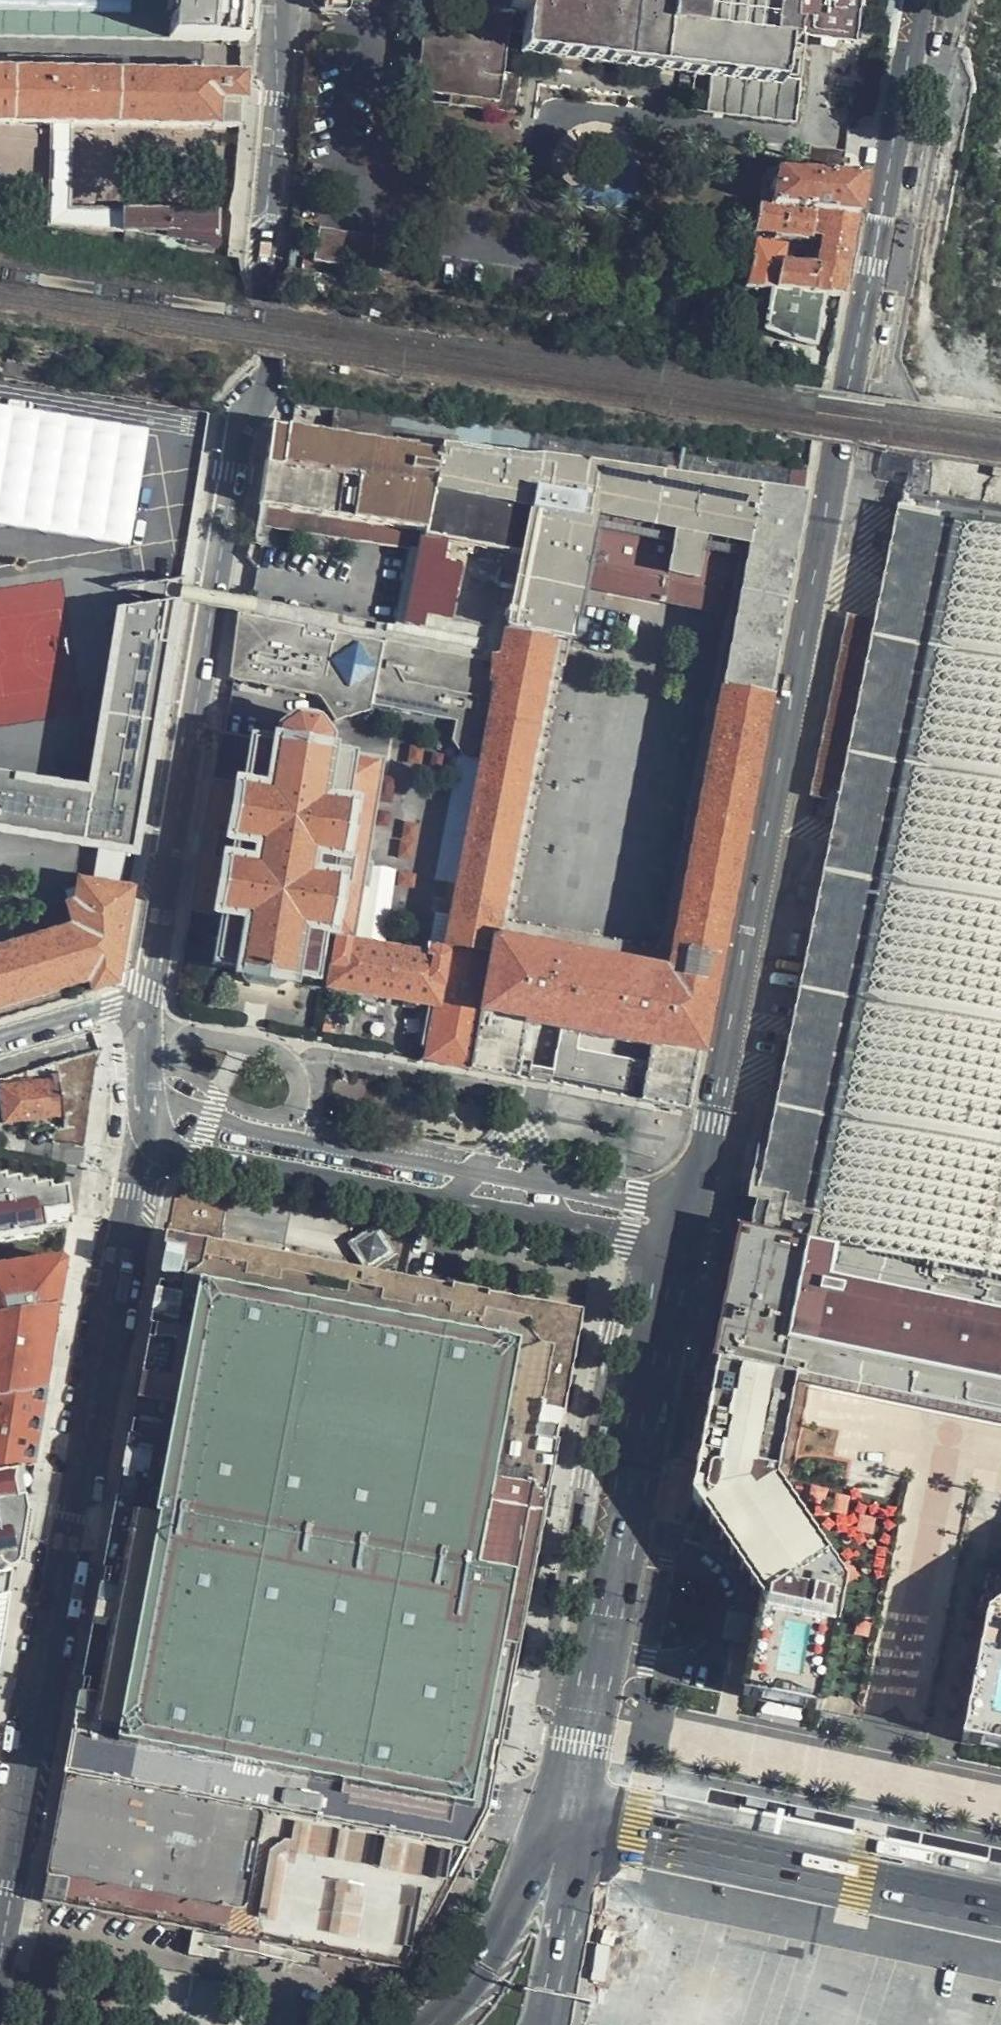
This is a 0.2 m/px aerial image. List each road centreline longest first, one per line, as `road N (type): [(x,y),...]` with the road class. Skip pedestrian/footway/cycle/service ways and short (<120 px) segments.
road 1 (secondary): [(918,0),(693,1209)]
road 2 (residential): [(143,1009),(234,469),(266,385),(283,0)]
road 3 (residential): [(0,1931),(133,1192),(158,1142)]
road 4 (secondary): [(684,1256),(576,1820)]
road 5 (residential): [(693,1209),(634,1205),(144,1103)]
road 6 (residential): [(158,1142),(196,1158),(684,1256)]
road 7 (primary): [(1000,1901),(576,1820)]
road 8 (trunk): [(576,1820),(547,1853),(466,1998),(440,2024)]
road 9 (residential): [(143,1009),(111,1008),(0,1038)]
road 10 (primary): [(576,1820),(557,1955)]

